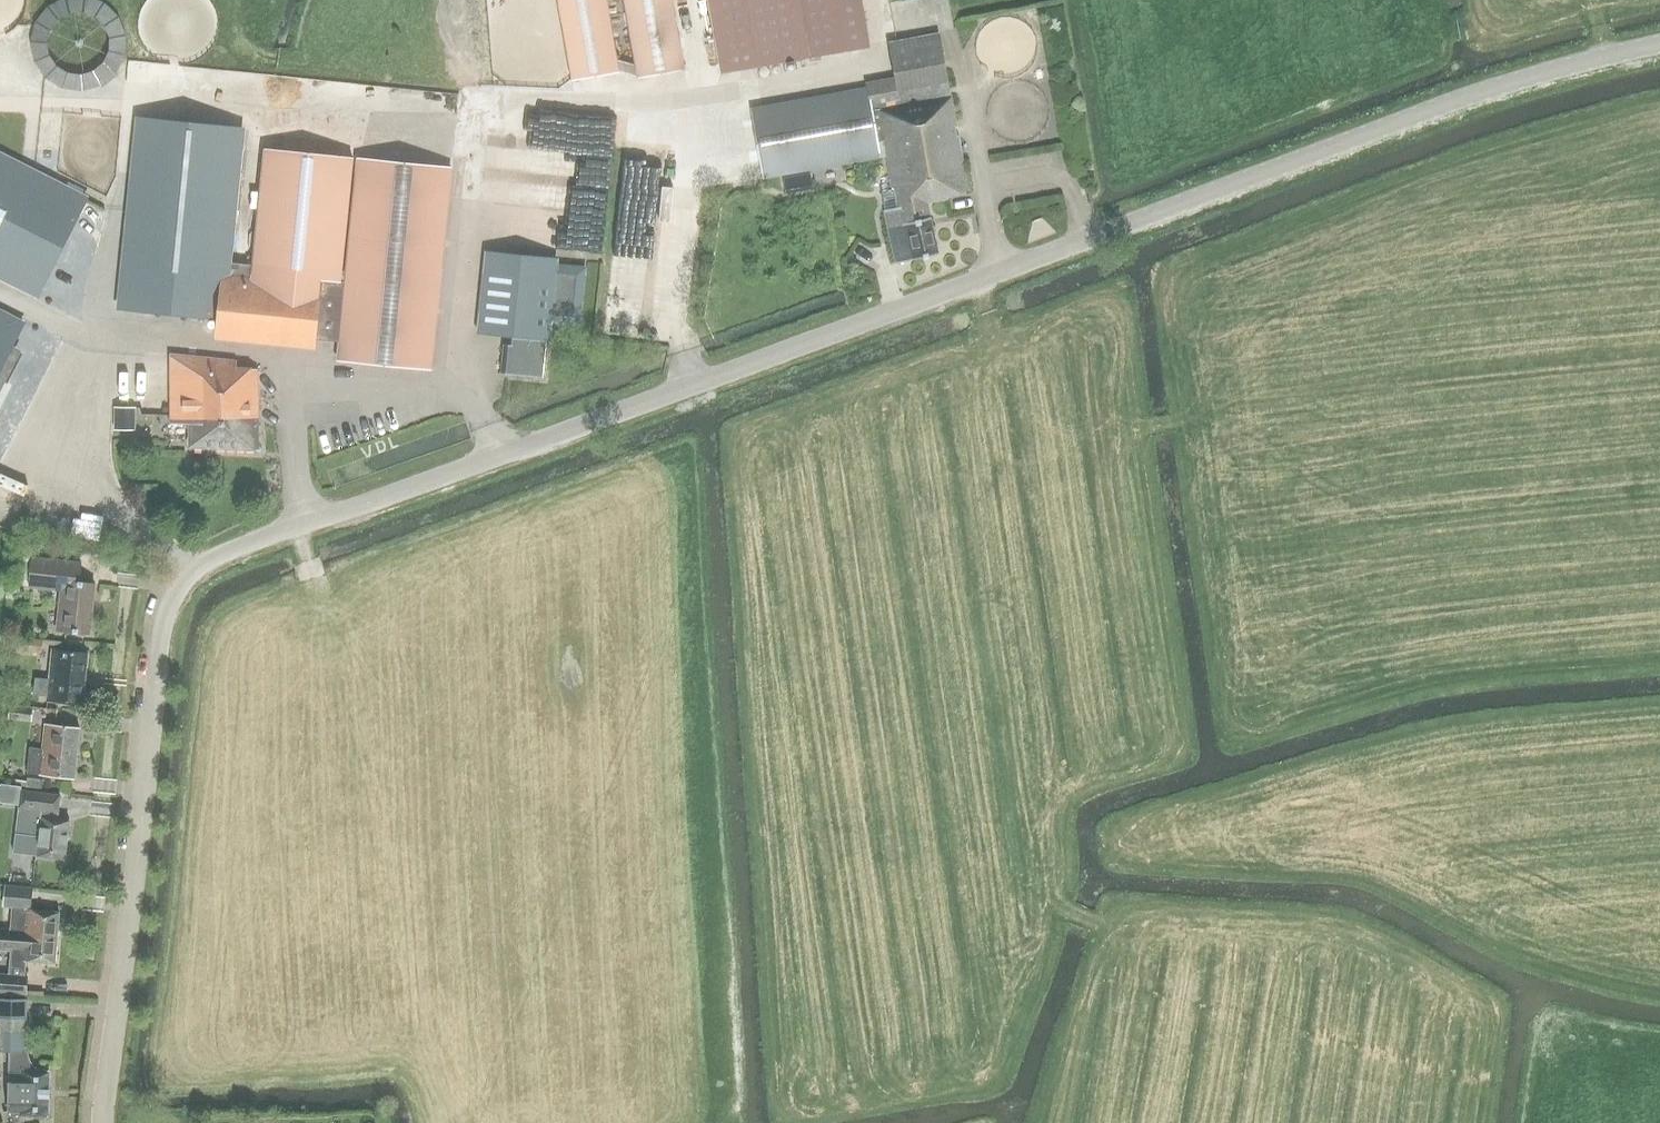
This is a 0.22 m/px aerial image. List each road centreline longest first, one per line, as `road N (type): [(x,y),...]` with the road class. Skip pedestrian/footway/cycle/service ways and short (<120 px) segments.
road 1 (tertiary): [(102,1122),(162,629),(177,588),(208,560),(1475,96),(1659,46)]

